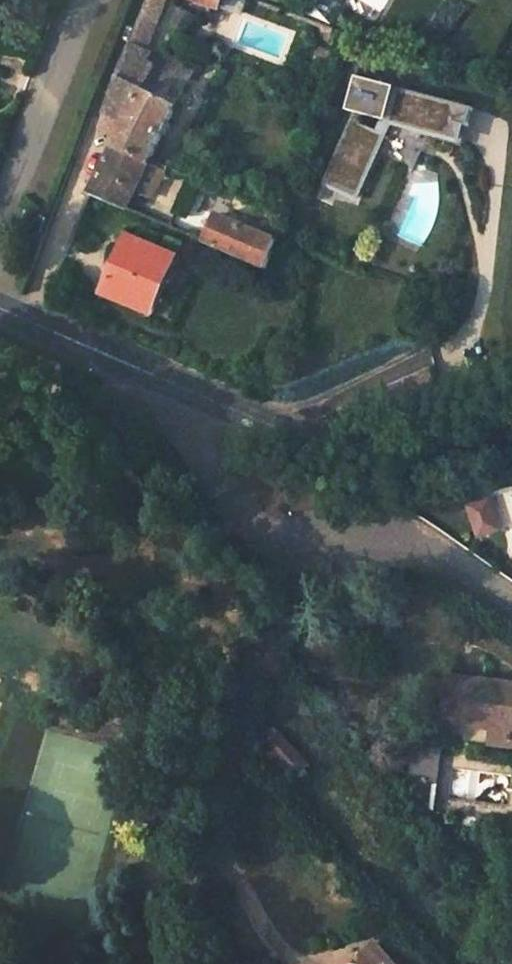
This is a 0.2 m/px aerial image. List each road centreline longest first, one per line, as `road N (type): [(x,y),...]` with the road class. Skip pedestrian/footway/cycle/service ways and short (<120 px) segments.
road 1 (residential): [(199,917),(275,539)]
road 2 (residential): [(511,435),(365,454),(262,424),(184,389)]
road 3 (residential): [(275,539),(415,541),(511,603)]
road 4 (residential): [(0,201),(78,0)]
road 5 (residential): [(184,389),(0,309)]
road 6 (residential): [(184,389),(210,482),(275,539)]

